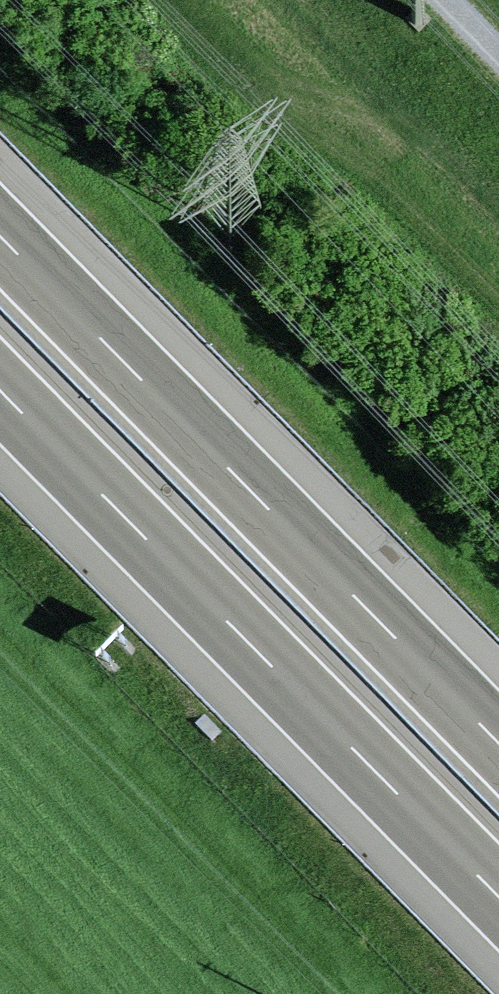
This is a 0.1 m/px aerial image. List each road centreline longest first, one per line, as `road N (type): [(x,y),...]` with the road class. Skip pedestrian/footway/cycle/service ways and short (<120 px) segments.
road 1 (motorway): [(0,389),(498,896)]
road 2 (motorway): [(498,742),(0,236)]

